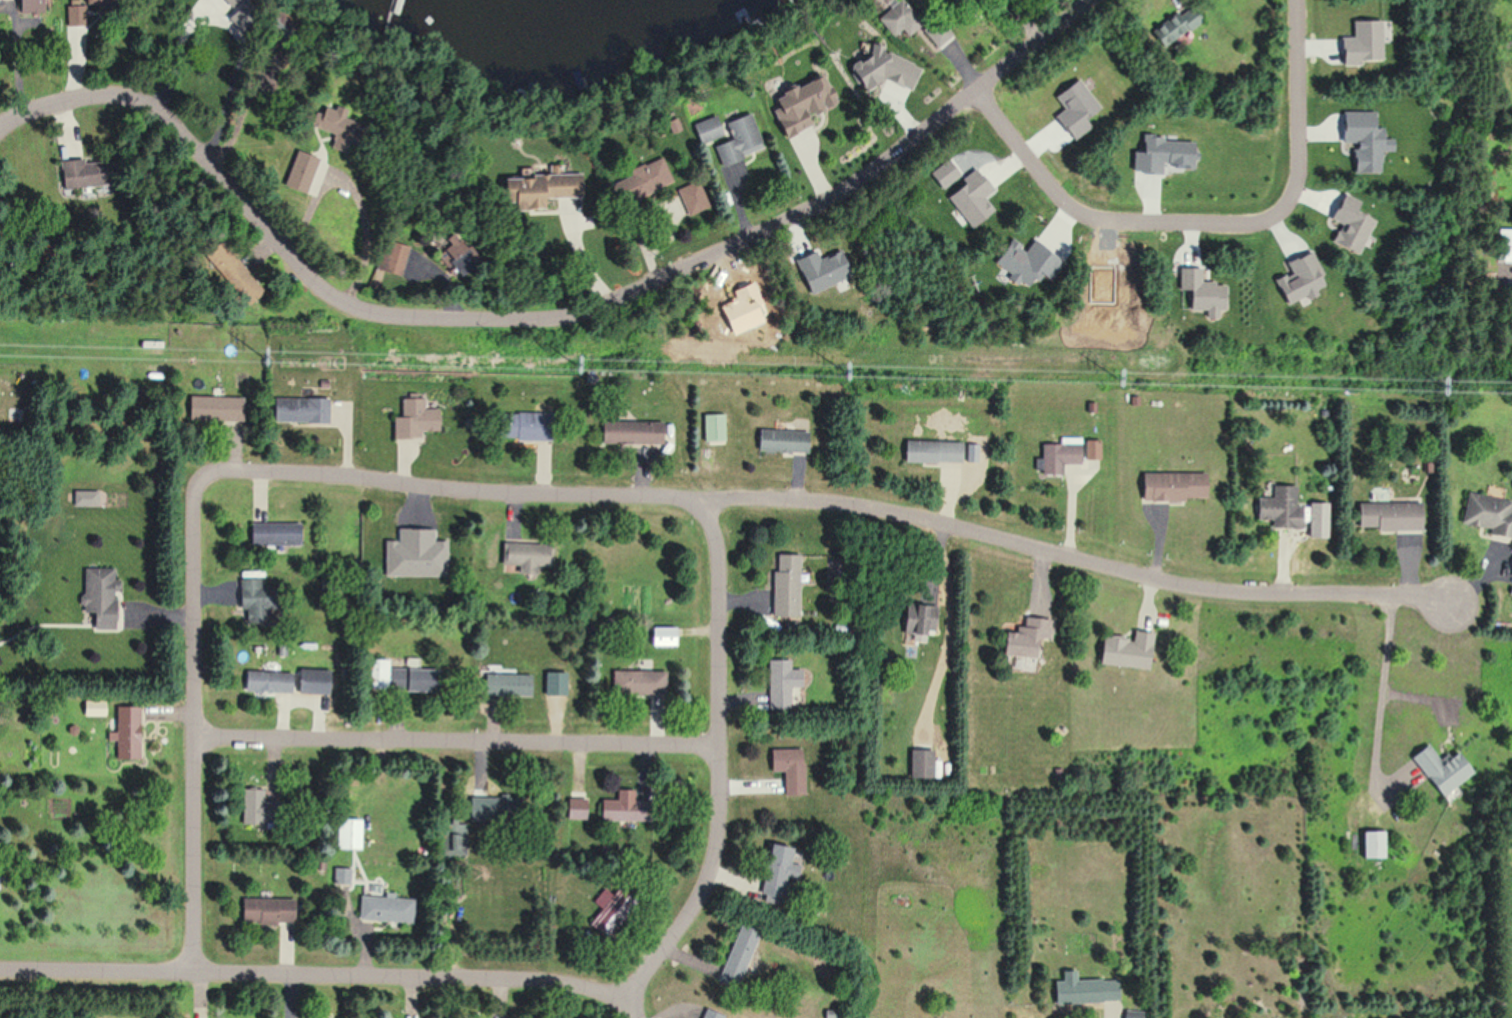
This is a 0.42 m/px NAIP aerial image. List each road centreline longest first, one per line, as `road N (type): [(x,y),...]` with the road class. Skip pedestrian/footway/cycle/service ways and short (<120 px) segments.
road 1 (residential): [(0,132),(31,111),(131,93),(169,114),(310,273),(344,299),(384,308),(587,311),(860,186),(1093,0)]
road 2 (residential): [(1456,602),(1218,592),(861,507),(502,493),(337,474),(233,470),(203,478)]
road 3 (residential): [(623,1006),(578,988),(509,979),(0,970)]
road 4 (residential): [(976,93),(1059,201),(1086,218),(1257,222),(1282,205),(1295,175),(1294,0)]
road 5 (residential): [(623,1006),(711,877),(719,830),(721,566),(718,534),(692,498)]
road 6 (residential): [(721,747),(194,739)]
road 7 (residential): [(203,478),(194,504),(194,974)]

